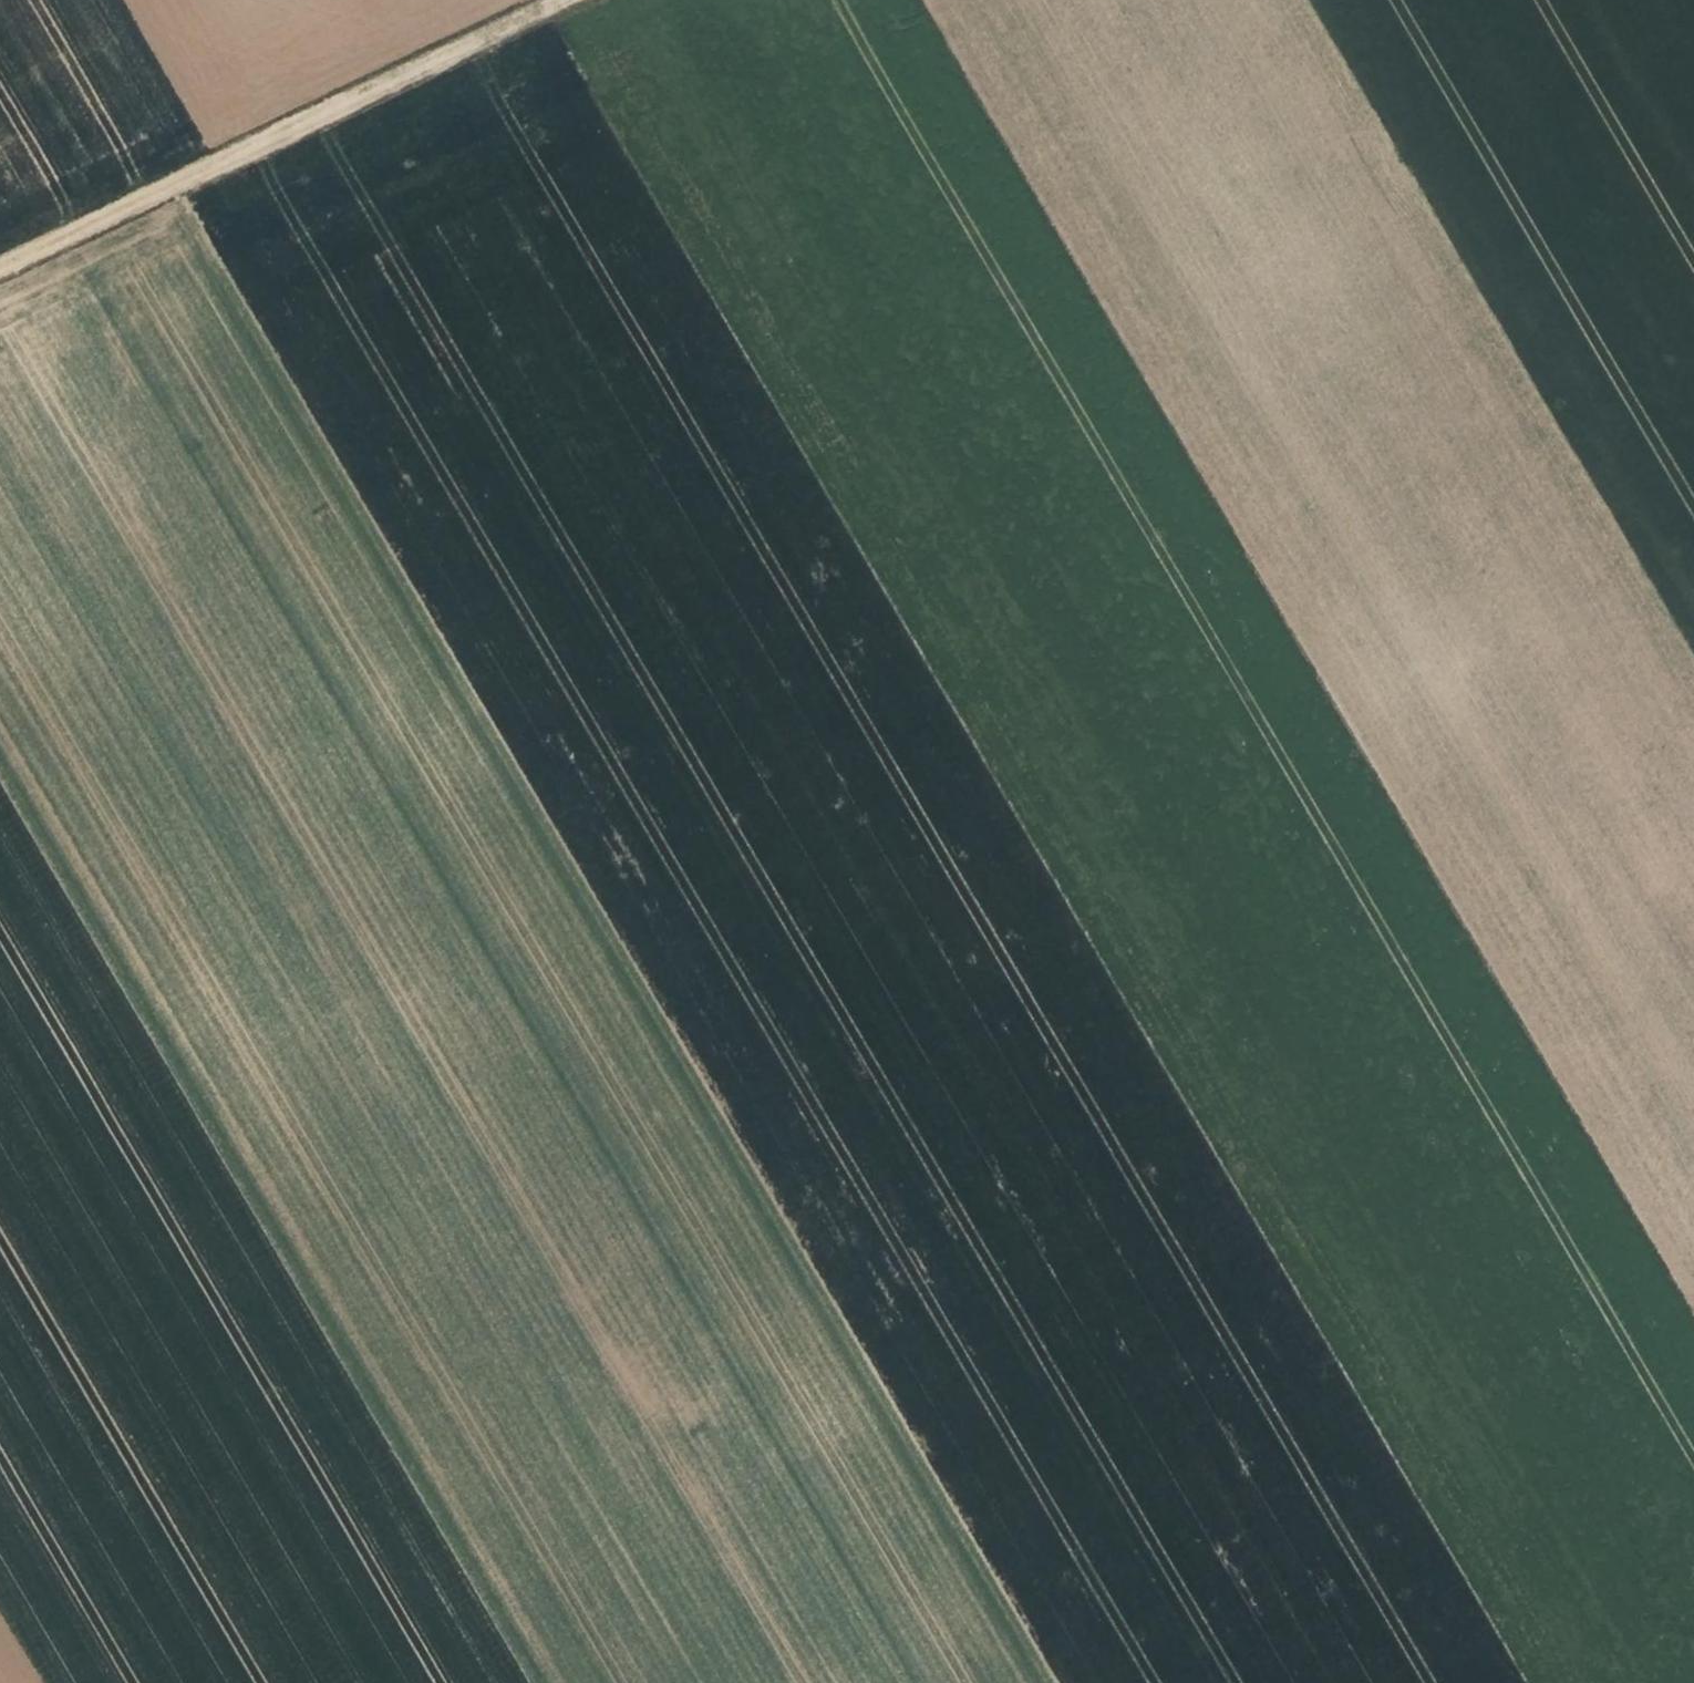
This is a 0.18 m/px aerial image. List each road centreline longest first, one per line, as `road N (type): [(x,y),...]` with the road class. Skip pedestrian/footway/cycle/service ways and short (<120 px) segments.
road 1 (track): [(548,0),(0,260)]

